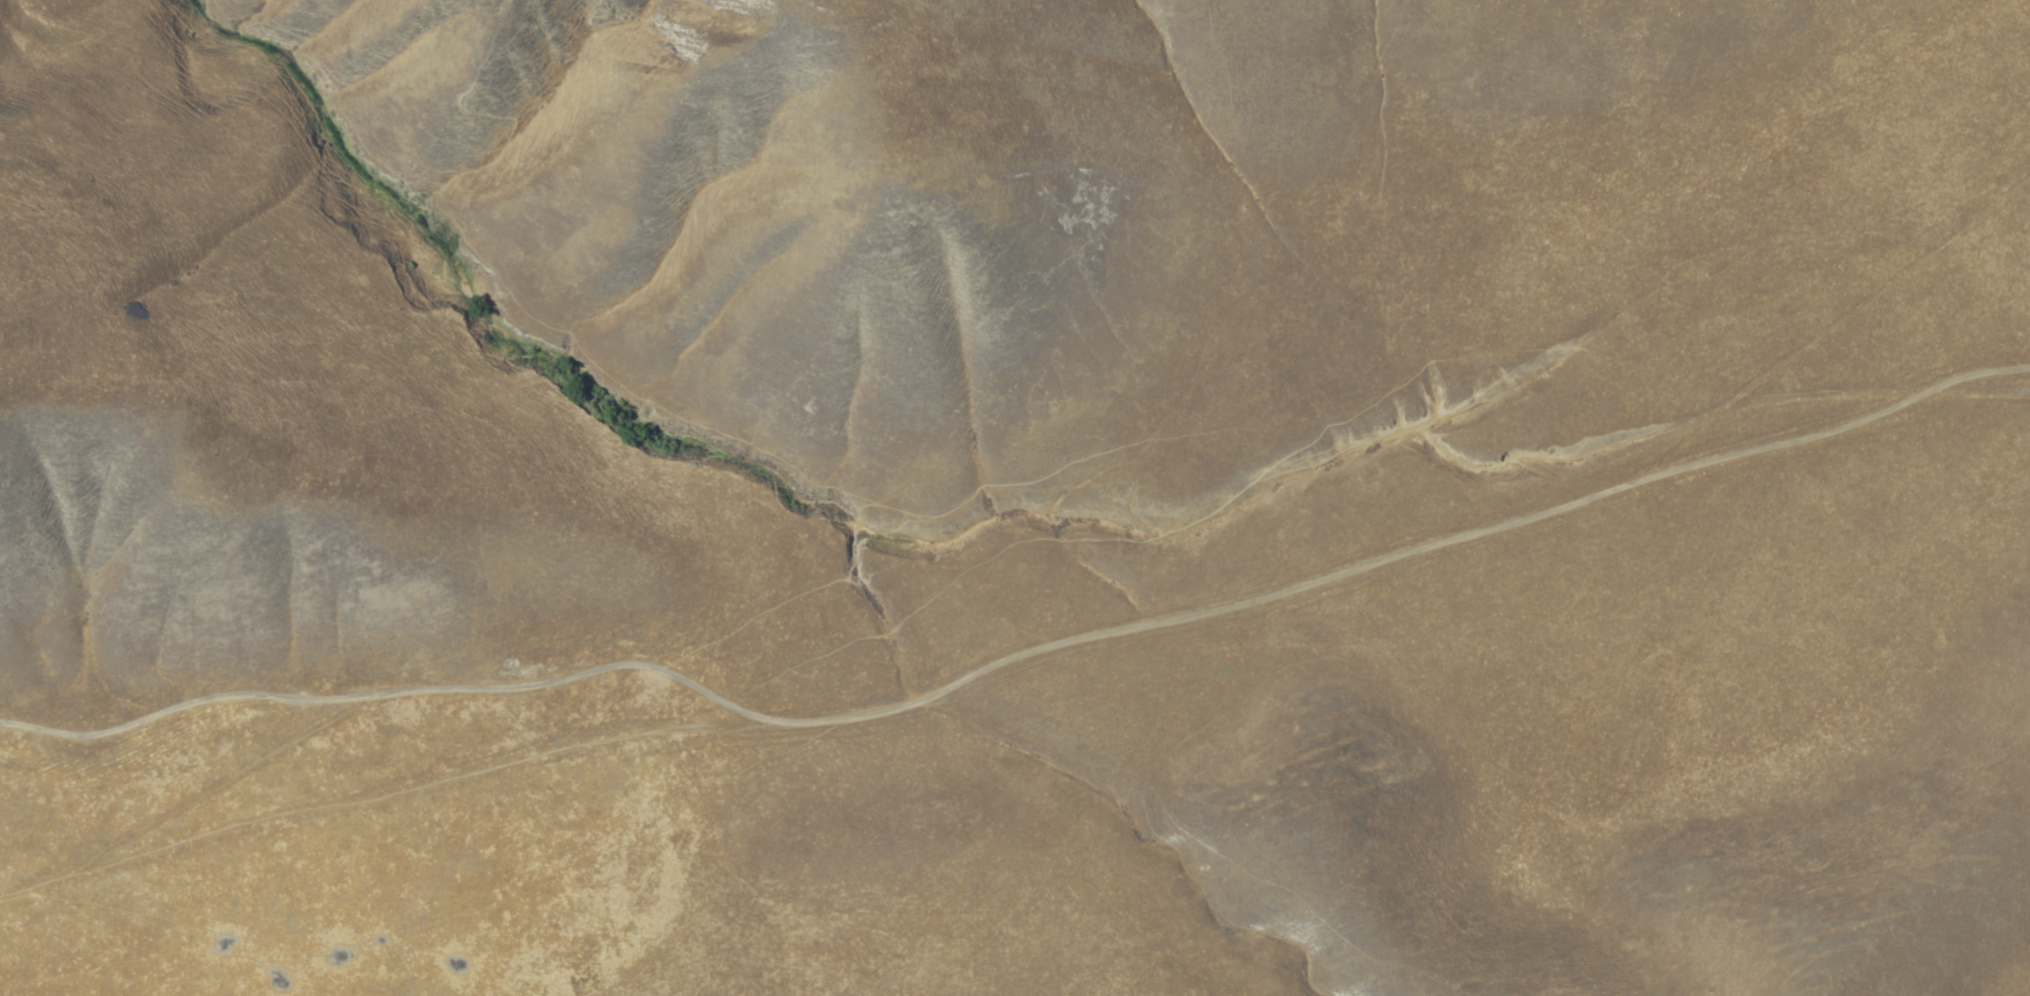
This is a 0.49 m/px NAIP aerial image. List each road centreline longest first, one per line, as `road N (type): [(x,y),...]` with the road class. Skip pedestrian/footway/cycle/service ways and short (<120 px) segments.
road 1 (track): [(0,882),(312,825),(1520,460),(1783,331),(1968,311),(2029,314)]

